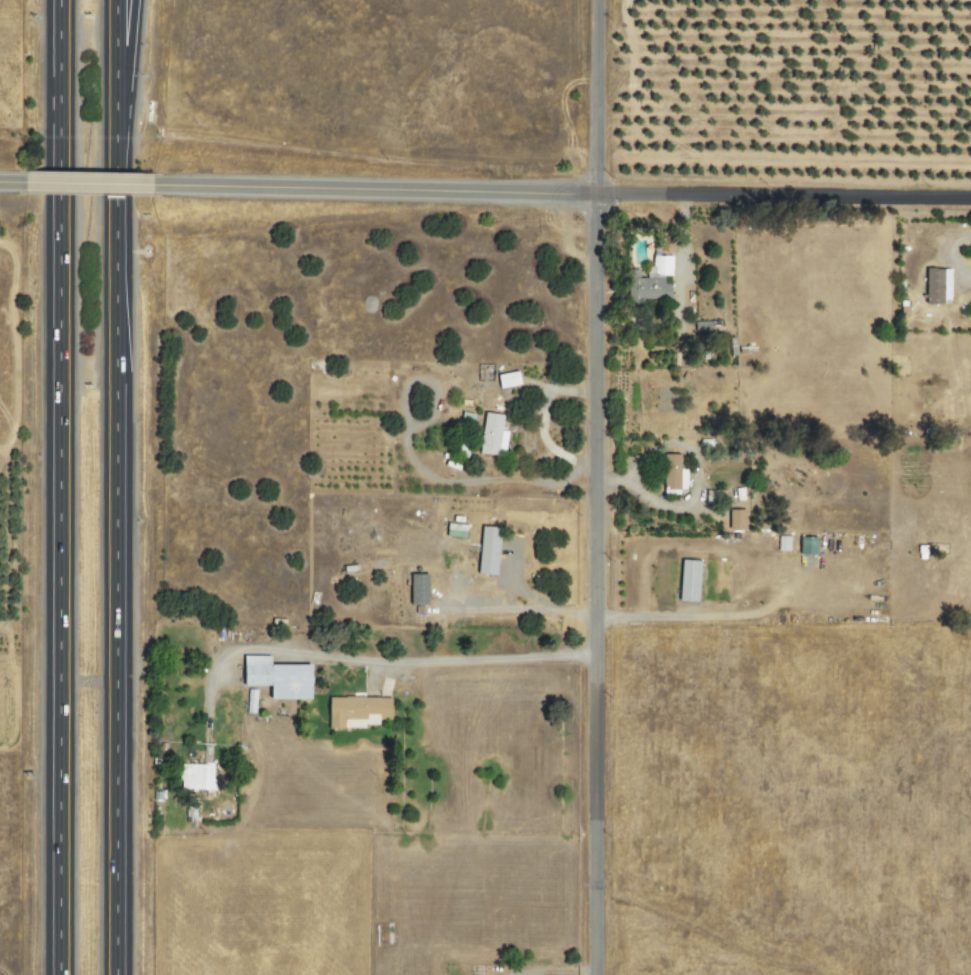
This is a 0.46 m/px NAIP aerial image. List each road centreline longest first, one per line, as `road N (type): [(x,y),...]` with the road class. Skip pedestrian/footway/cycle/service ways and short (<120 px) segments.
road 1 (residential): [(593,974),(594,0)]
road 2 (motorway): [(115,974),(114,0)]
road 3 (motorway): [(54,0),(54,974)]
road 4 (tertiary): [(970,197),(151,185)]
road 5 (residential): [(592,654),(430,661),(241,649)]
road 6 (motorway): [(114,153),(134,0)]
road 7 (tertiary): [(151,185),(21,183)]

